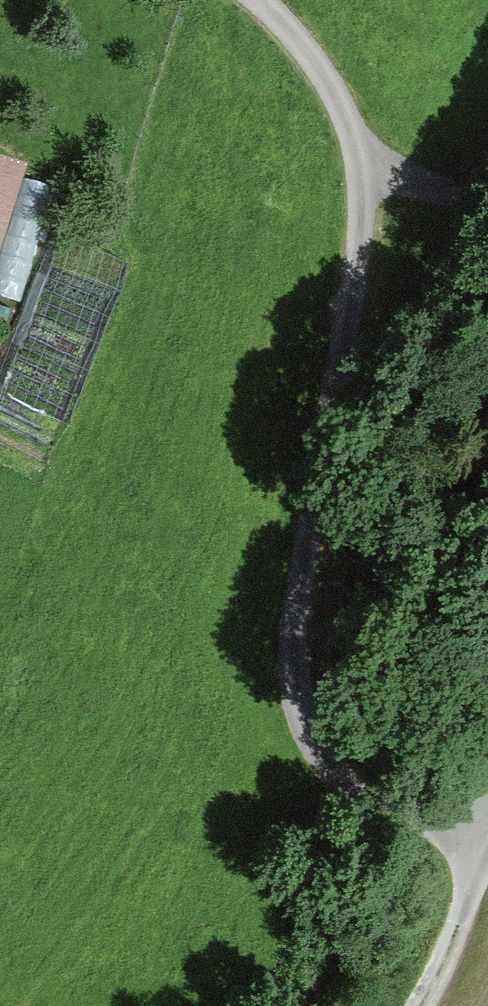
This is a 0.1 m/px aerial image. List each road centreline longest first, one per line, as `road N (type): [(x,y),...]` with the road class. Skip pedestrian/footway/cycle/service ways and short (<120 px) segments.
road 1 (track): [(484,826),(383,812),(316,774),(280,702),(273,598),(345,163)]
road 2 (track): [(250,0),(318,67),(345,163),(461,209),(487,206)]
road 3 (track): [(487,820),(392,1005)]

